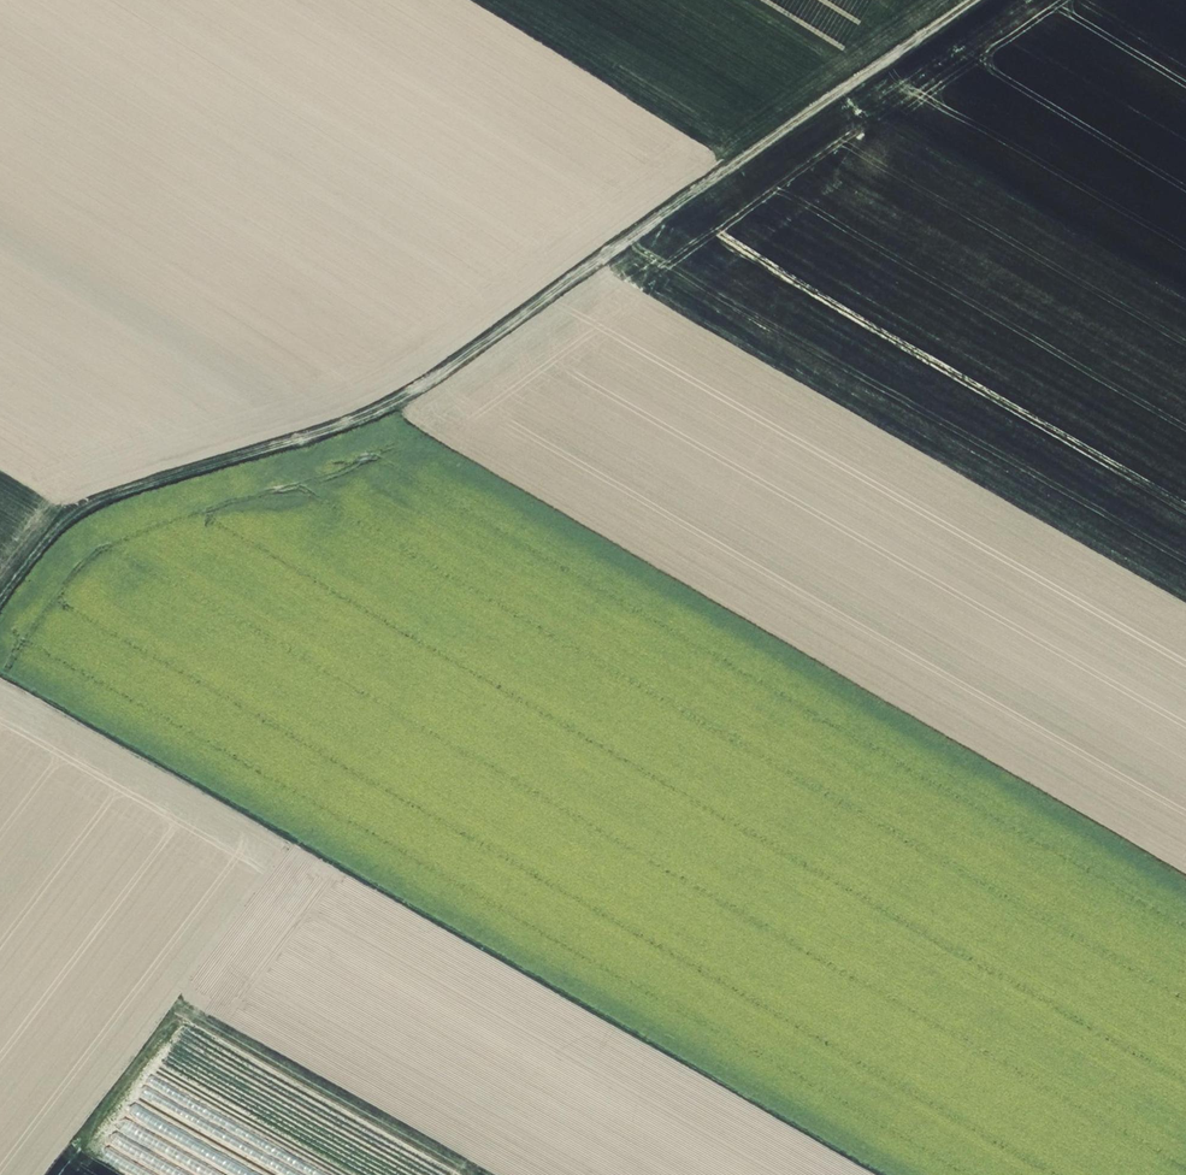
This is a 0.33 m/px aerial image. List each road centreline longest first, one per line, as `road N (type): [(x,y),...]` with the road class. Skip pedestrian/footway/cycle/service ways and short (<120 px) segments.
road 1 (track): [(0,607),(82,502),(382,407),(968,0)]
road 2 (track): [(0,669),(892,1174)]

